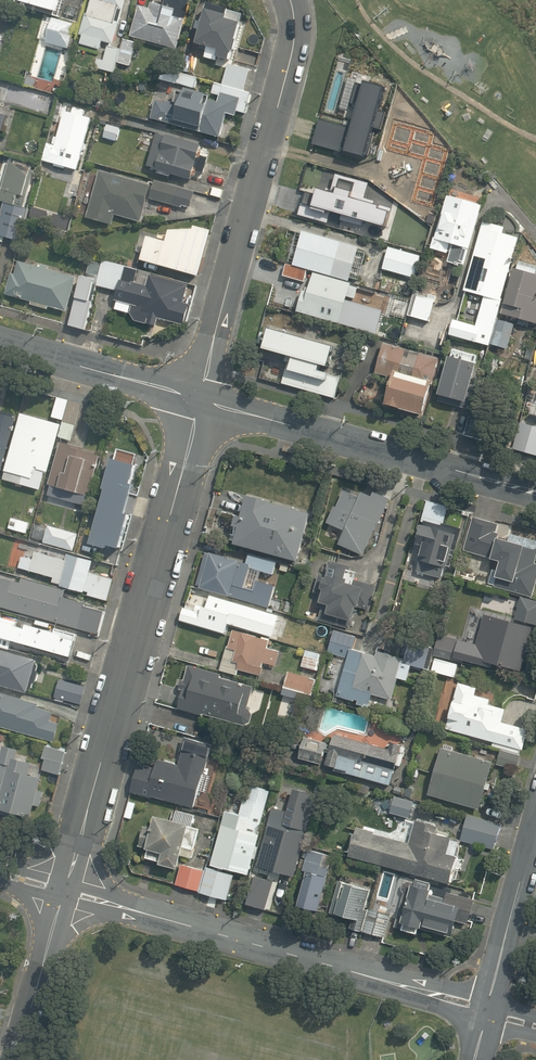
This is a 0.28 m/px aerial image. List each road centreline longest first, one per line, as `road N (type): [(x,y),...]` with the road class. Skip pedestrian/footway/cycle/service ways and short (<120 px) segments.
road 1 (residential): [(202,402),(67,891)]
road 2 (residential): [(67,891),(489,1009)]
road 3 (residential): [(290,0),(287,72),(202,402)]
road 4 (residential): [(202,402),(535,491)]
road 5 (residential): [(0,343),(202,402)]
road 6 (residential): [(489,1009),(535,830)]
road 7 (residential): [(67,891),(19,1059)]

